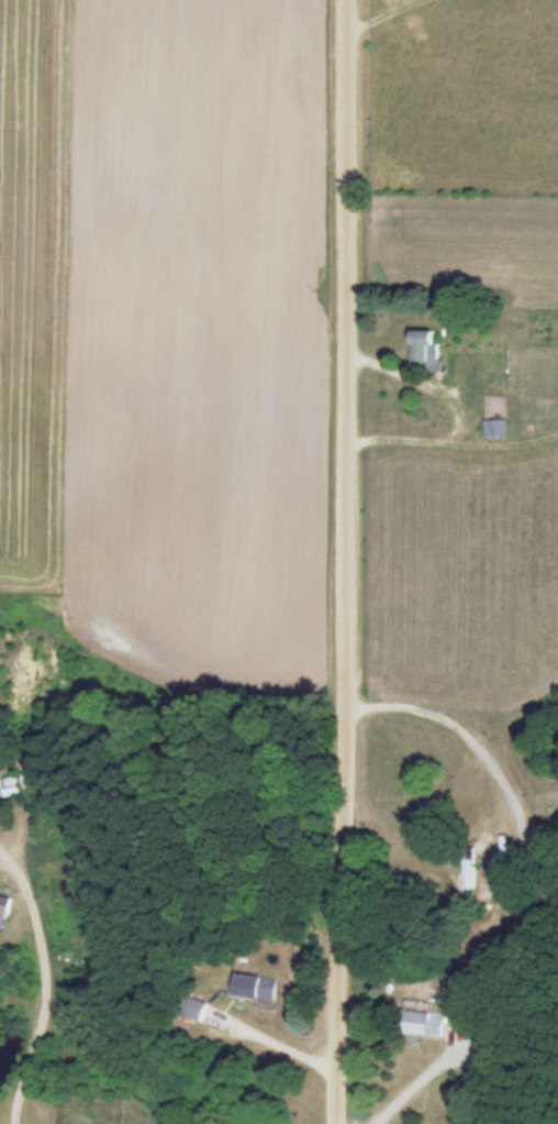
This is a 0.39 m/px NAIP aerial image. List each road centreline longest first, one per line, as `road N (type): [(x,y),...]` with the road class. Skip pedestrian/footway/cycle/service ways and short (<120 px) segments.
road 1 (residential): [(325,1123),(335,0)]

